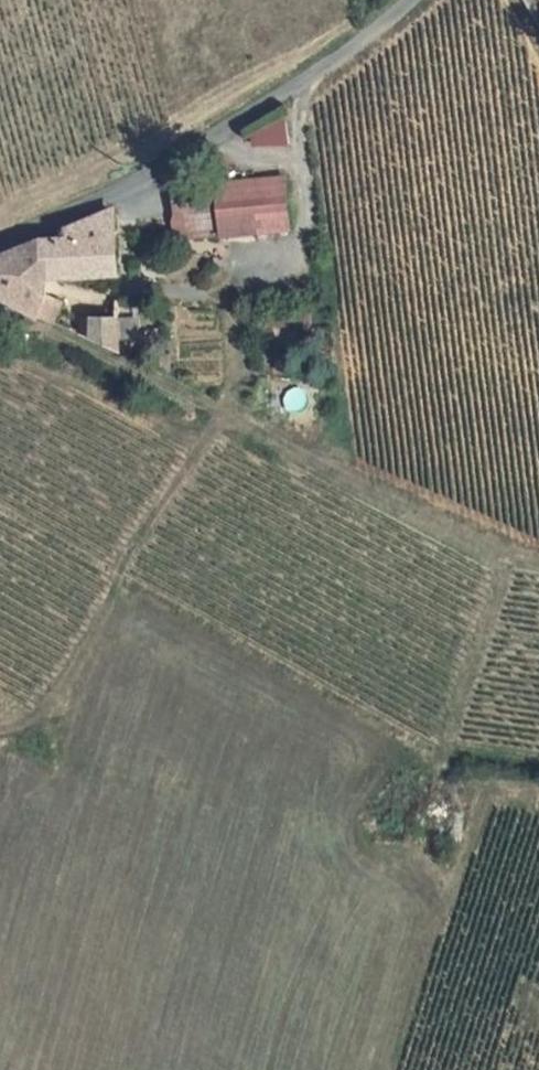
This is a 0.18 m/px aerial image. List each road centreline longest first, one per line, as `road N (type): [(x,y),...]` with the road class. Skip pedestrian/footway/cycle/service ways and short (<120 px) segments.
road 1 (track): [(0,304),(538,558)]
road 2 (unclassified): [(407,0),(347,51),(167,168),(0,245)]

